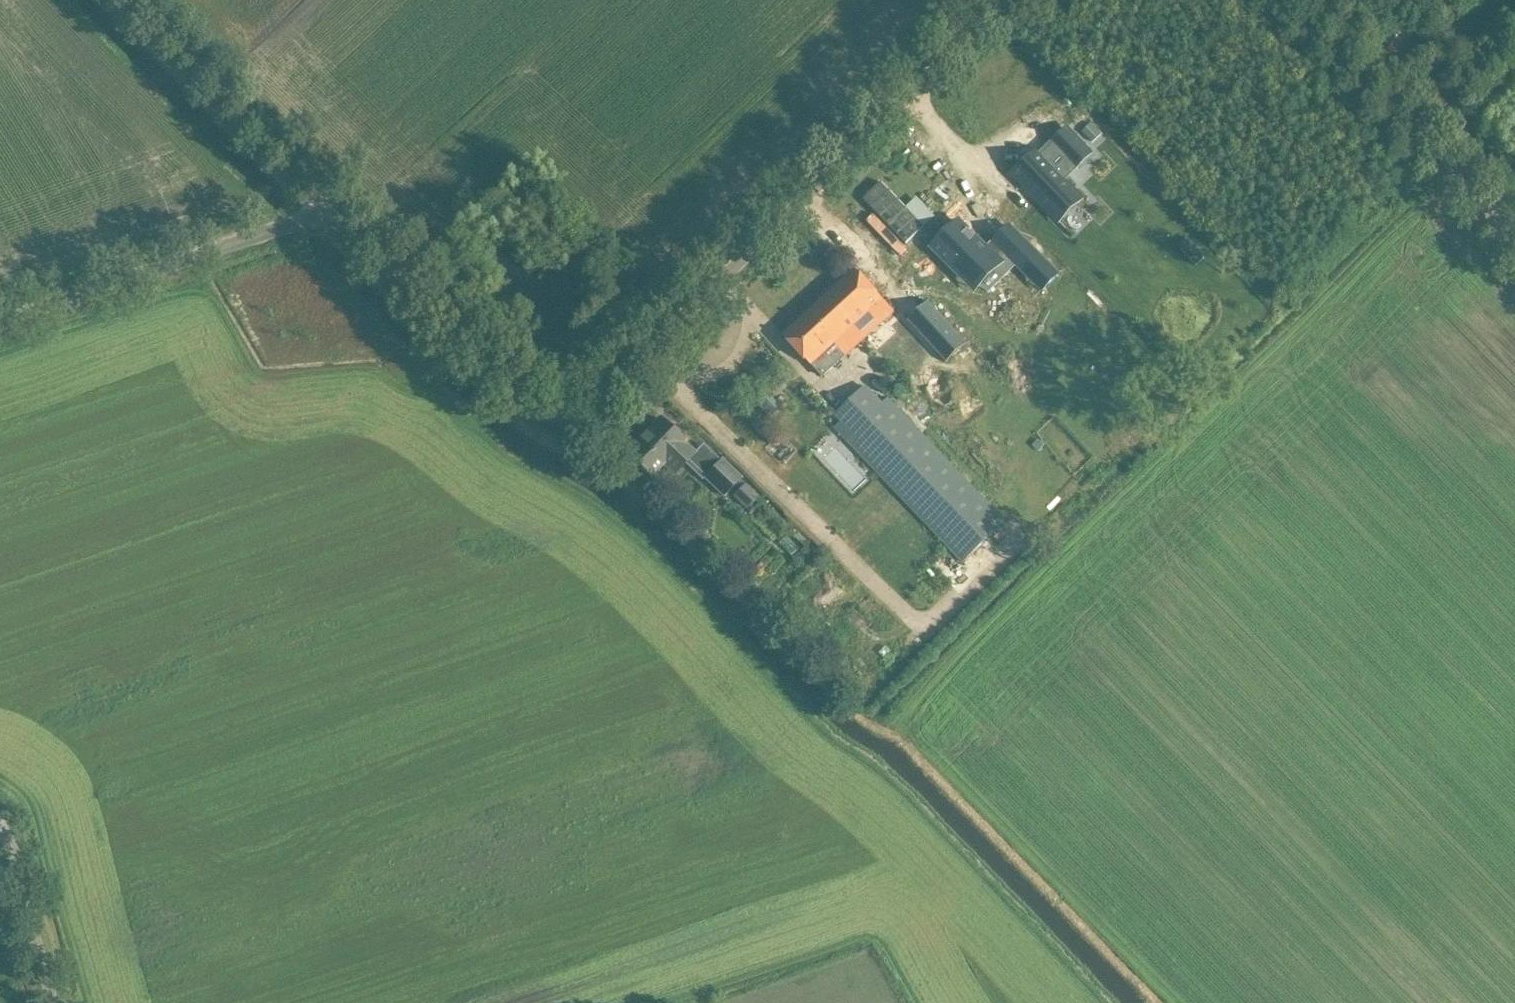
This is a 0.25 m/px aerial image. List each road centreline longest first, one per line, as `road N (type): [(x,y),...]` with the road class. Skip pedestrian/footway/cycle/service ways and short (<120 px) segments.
road 1 (unclassified): [(0,324),(304,220),(334,222),(506,414),(533,428),(558,428),(1009,0)]
road 2 (unclassified): [(1514,238),(1289,0)]
road 3 (residential): [(43,1002),(0,868)]

